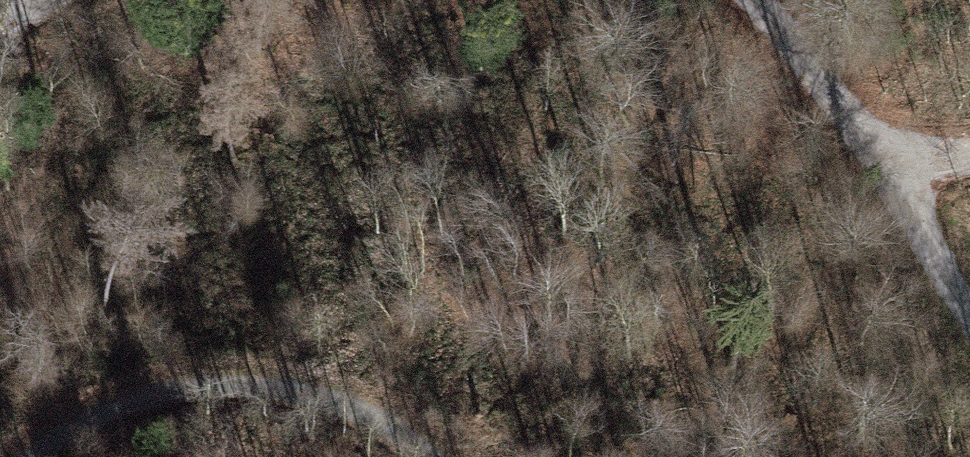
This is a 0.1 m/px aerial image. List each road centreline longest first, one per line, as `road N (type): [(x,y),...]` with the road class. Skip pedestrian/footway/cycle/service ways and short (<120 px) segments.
road 1 (track): [(446,456),(430,438),(334,381),(191,381),(35,438),(17,456)]
road 2 (track): [(754,0),(893,155),(952,293),(969,317)]

